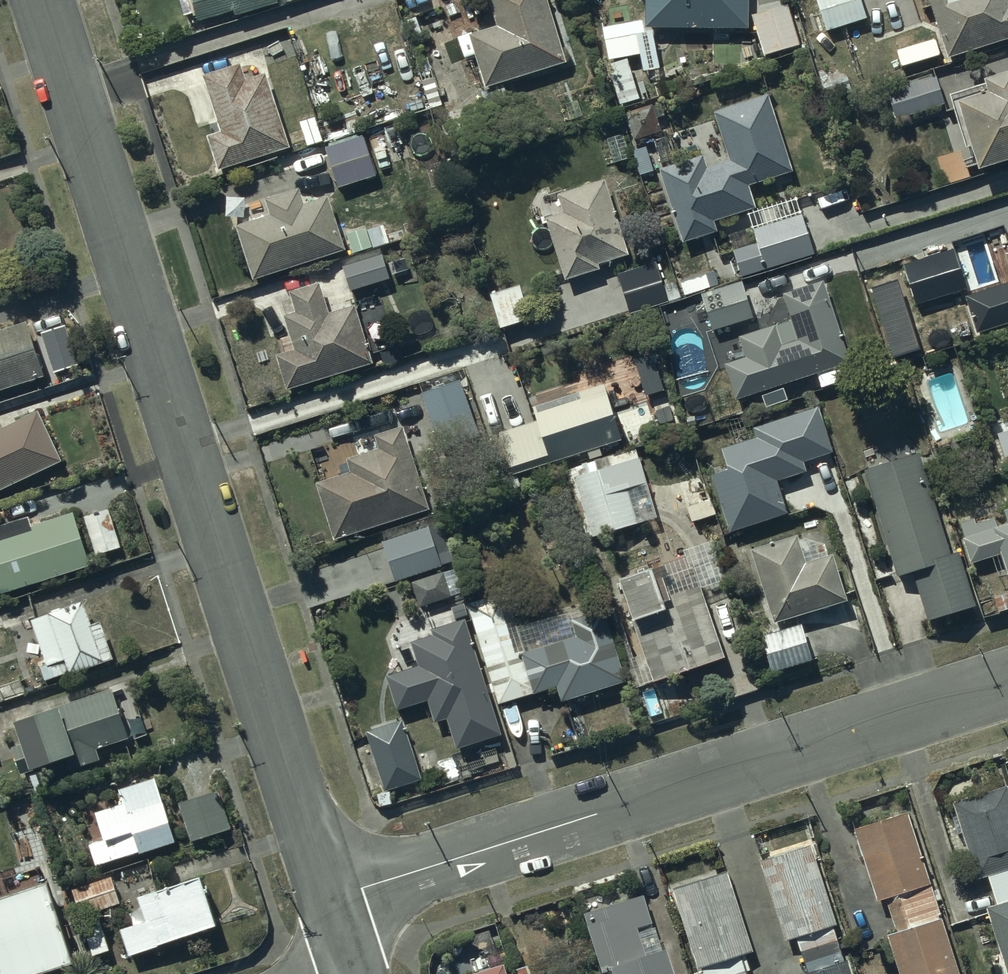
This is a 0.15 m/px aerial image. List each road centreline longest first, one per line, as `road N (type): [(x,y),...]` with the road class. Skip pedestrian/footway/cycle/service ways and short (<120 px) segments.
road 1 (residential): [(43,0),(330,898)]
road 2 (residential): [(330,898),(1007,682)]

